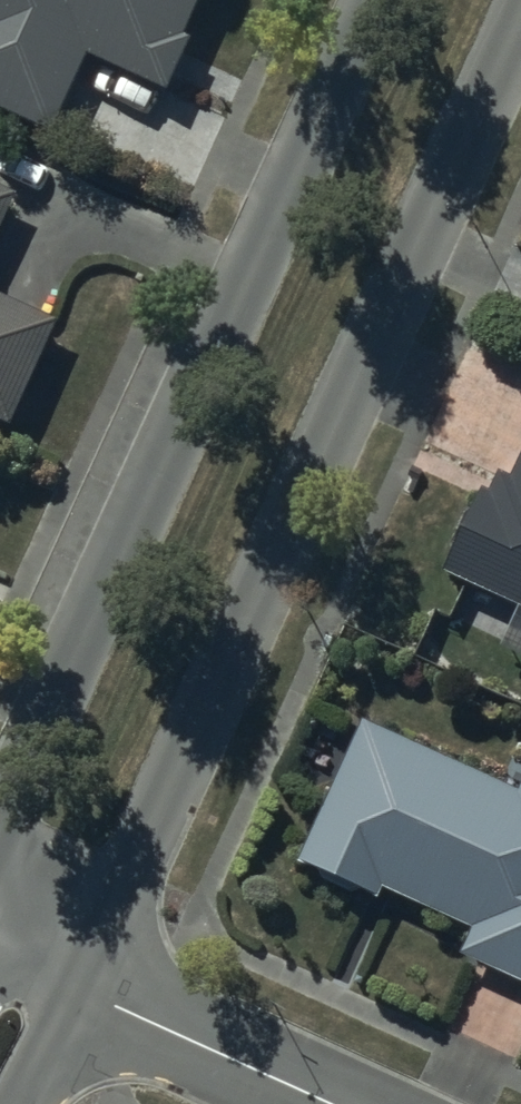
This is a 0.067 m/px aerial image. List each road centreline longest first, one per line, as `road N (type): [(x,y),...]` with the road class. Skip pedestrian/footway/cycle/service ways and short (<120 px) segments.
road 1 (tertiary): [(520,23),(82,990)]
road 2 (tertiary): [(0,836),(382,0)]
road 3 (residential): [(82,990),(331,1103)]
road 4 (tertiary): [(82,990),(20,1103)]

